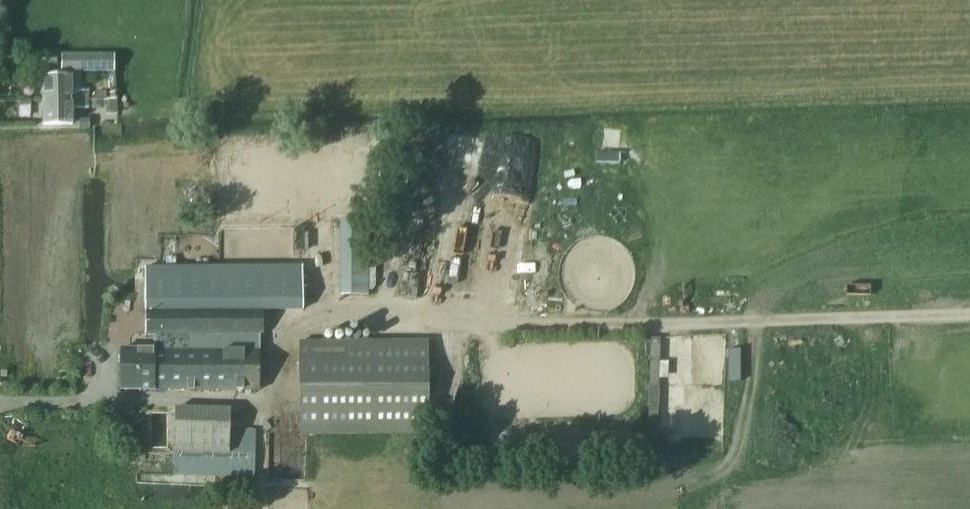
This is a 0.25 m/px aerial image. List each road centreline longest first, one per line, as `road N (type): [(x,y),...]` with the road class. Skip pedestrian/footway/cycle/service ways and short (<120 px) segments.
road 1 (track): [(969,318),(709,326)]

